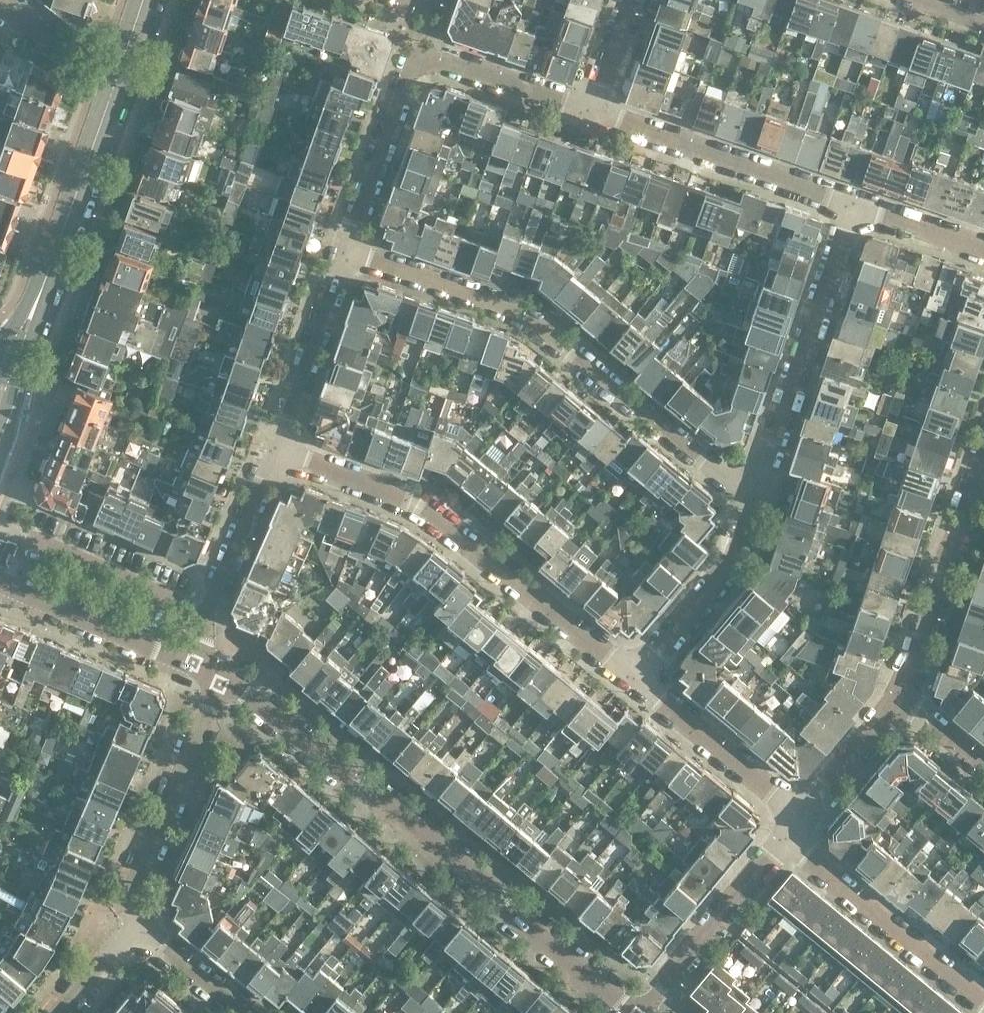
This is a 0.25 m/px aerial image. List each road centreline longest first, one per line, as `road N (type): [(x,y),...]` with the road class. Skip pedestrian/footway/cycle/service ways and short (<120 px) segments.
road 1 (residential): [(634,1012),(218,684)]
road 2 (residential): [(751,506),(568,349),(500,304),(346,253)]
road 3 (residential): [(634,682),(411,499),(278,457)]
road 4 (residential): [(751,506),(854,204)]
road 5 (secondary): [(19,371),(121,84)]
road 6 (secondary): [(108,80),(35,288),(0,347)]
road 7 (residential): [(854,204),(589,113)]
road 8 (residential): [(904,701),(983,447)]
road 9 (residential): [(117,918),(186,775),(218,684)]
road 10 (residential): [(983,986),(799,824)]
road 11 (residential): [(643,1012),(799,824)]
road 12 (residential): [(190,668),(278,457)]
road 13 (residential): [(799,824),(634,682)]
road 14 (residential): [(278,457),(346,253)]
road 15 (residential): [(634,682),(719,580),(751,506)]
road 16 (residential): [(346,253),(411,51)]
road 17 (residential): [(190,668),(0,582)]
road 18 (residential): [(589,113),(411,51)]
road 19 (residential): [(799,824),(904,701)]
road 20 (residential): [(225,1012),(117,918)]
road 21 (residential): [(983,247),(854,204)]
road 22 (residential): [(108,80),(0,3)]
road 23 (residential): [(589,113),(630,0)]

